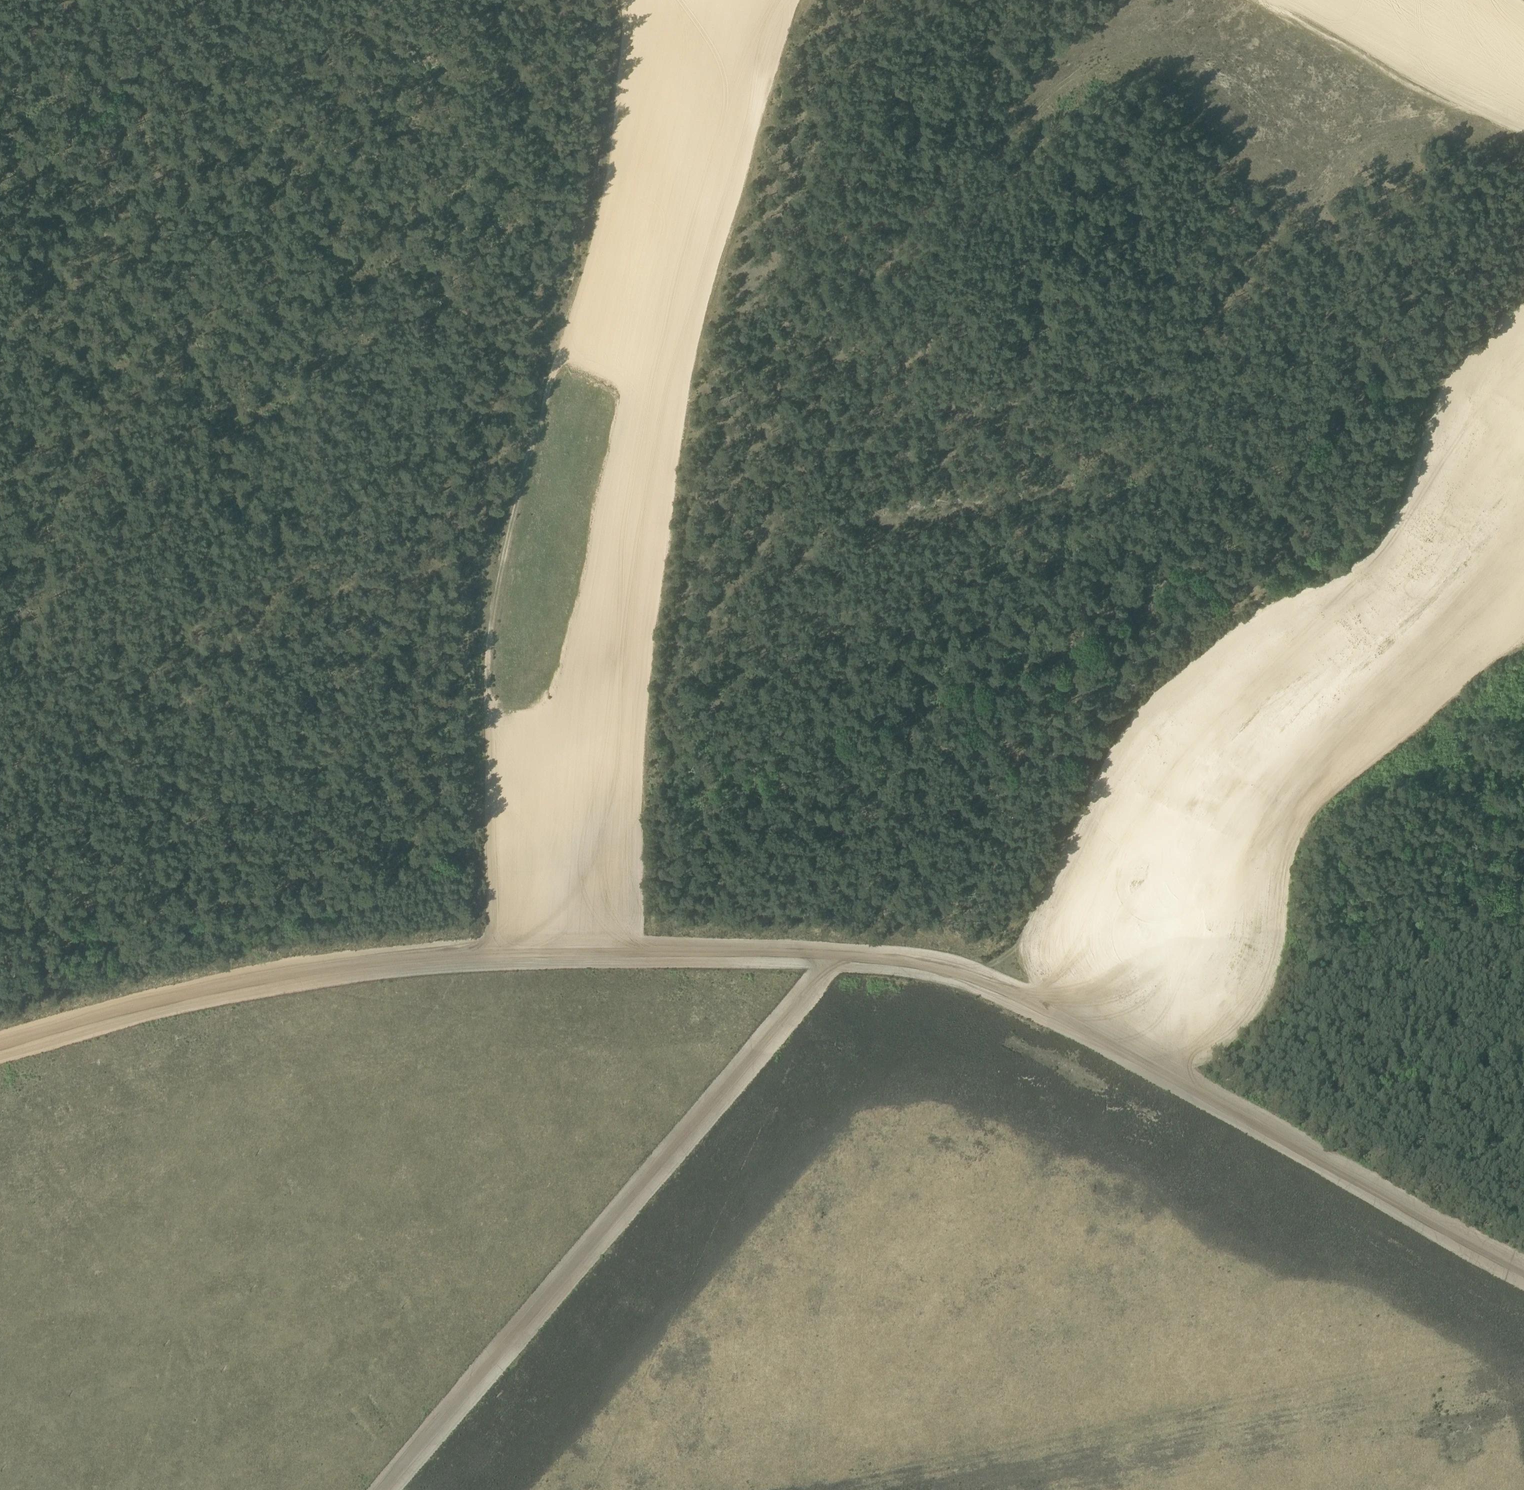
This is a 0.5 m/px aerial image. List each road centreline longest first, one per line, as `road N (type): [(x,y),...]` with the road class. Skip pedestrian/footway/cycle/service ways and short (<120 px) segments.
road 1 (track): [(0,1046),(323,971),(454,957),(647,951),(953,969),(1003,987),(1523,1272)]
road 2 (track): [(494,956),(496,625),(527,453),(599,213),(625,0)]
road 3 (track): [(833,956),(382,1489)]
road 4 (track): [(1523,68),(1405,0)]

